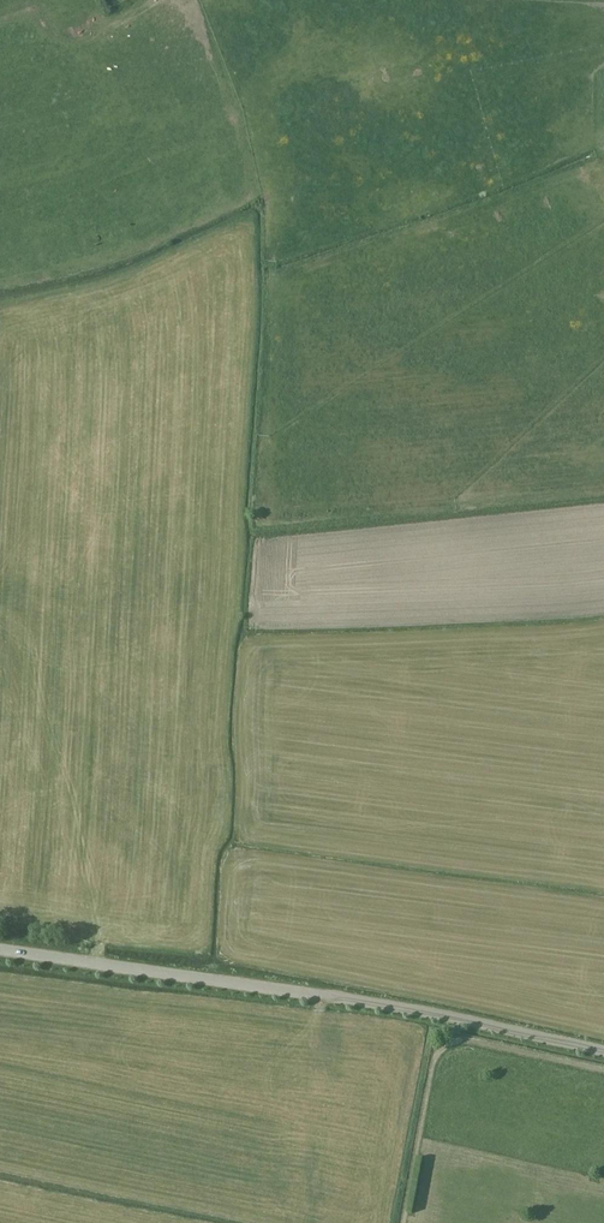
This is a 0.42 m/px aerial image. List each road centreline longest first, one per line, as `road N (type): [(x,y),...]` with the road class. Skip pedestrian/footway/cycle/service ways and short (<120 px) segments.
road 1 (unclassified): [(603,1051),(395,1005),(0,949)]

